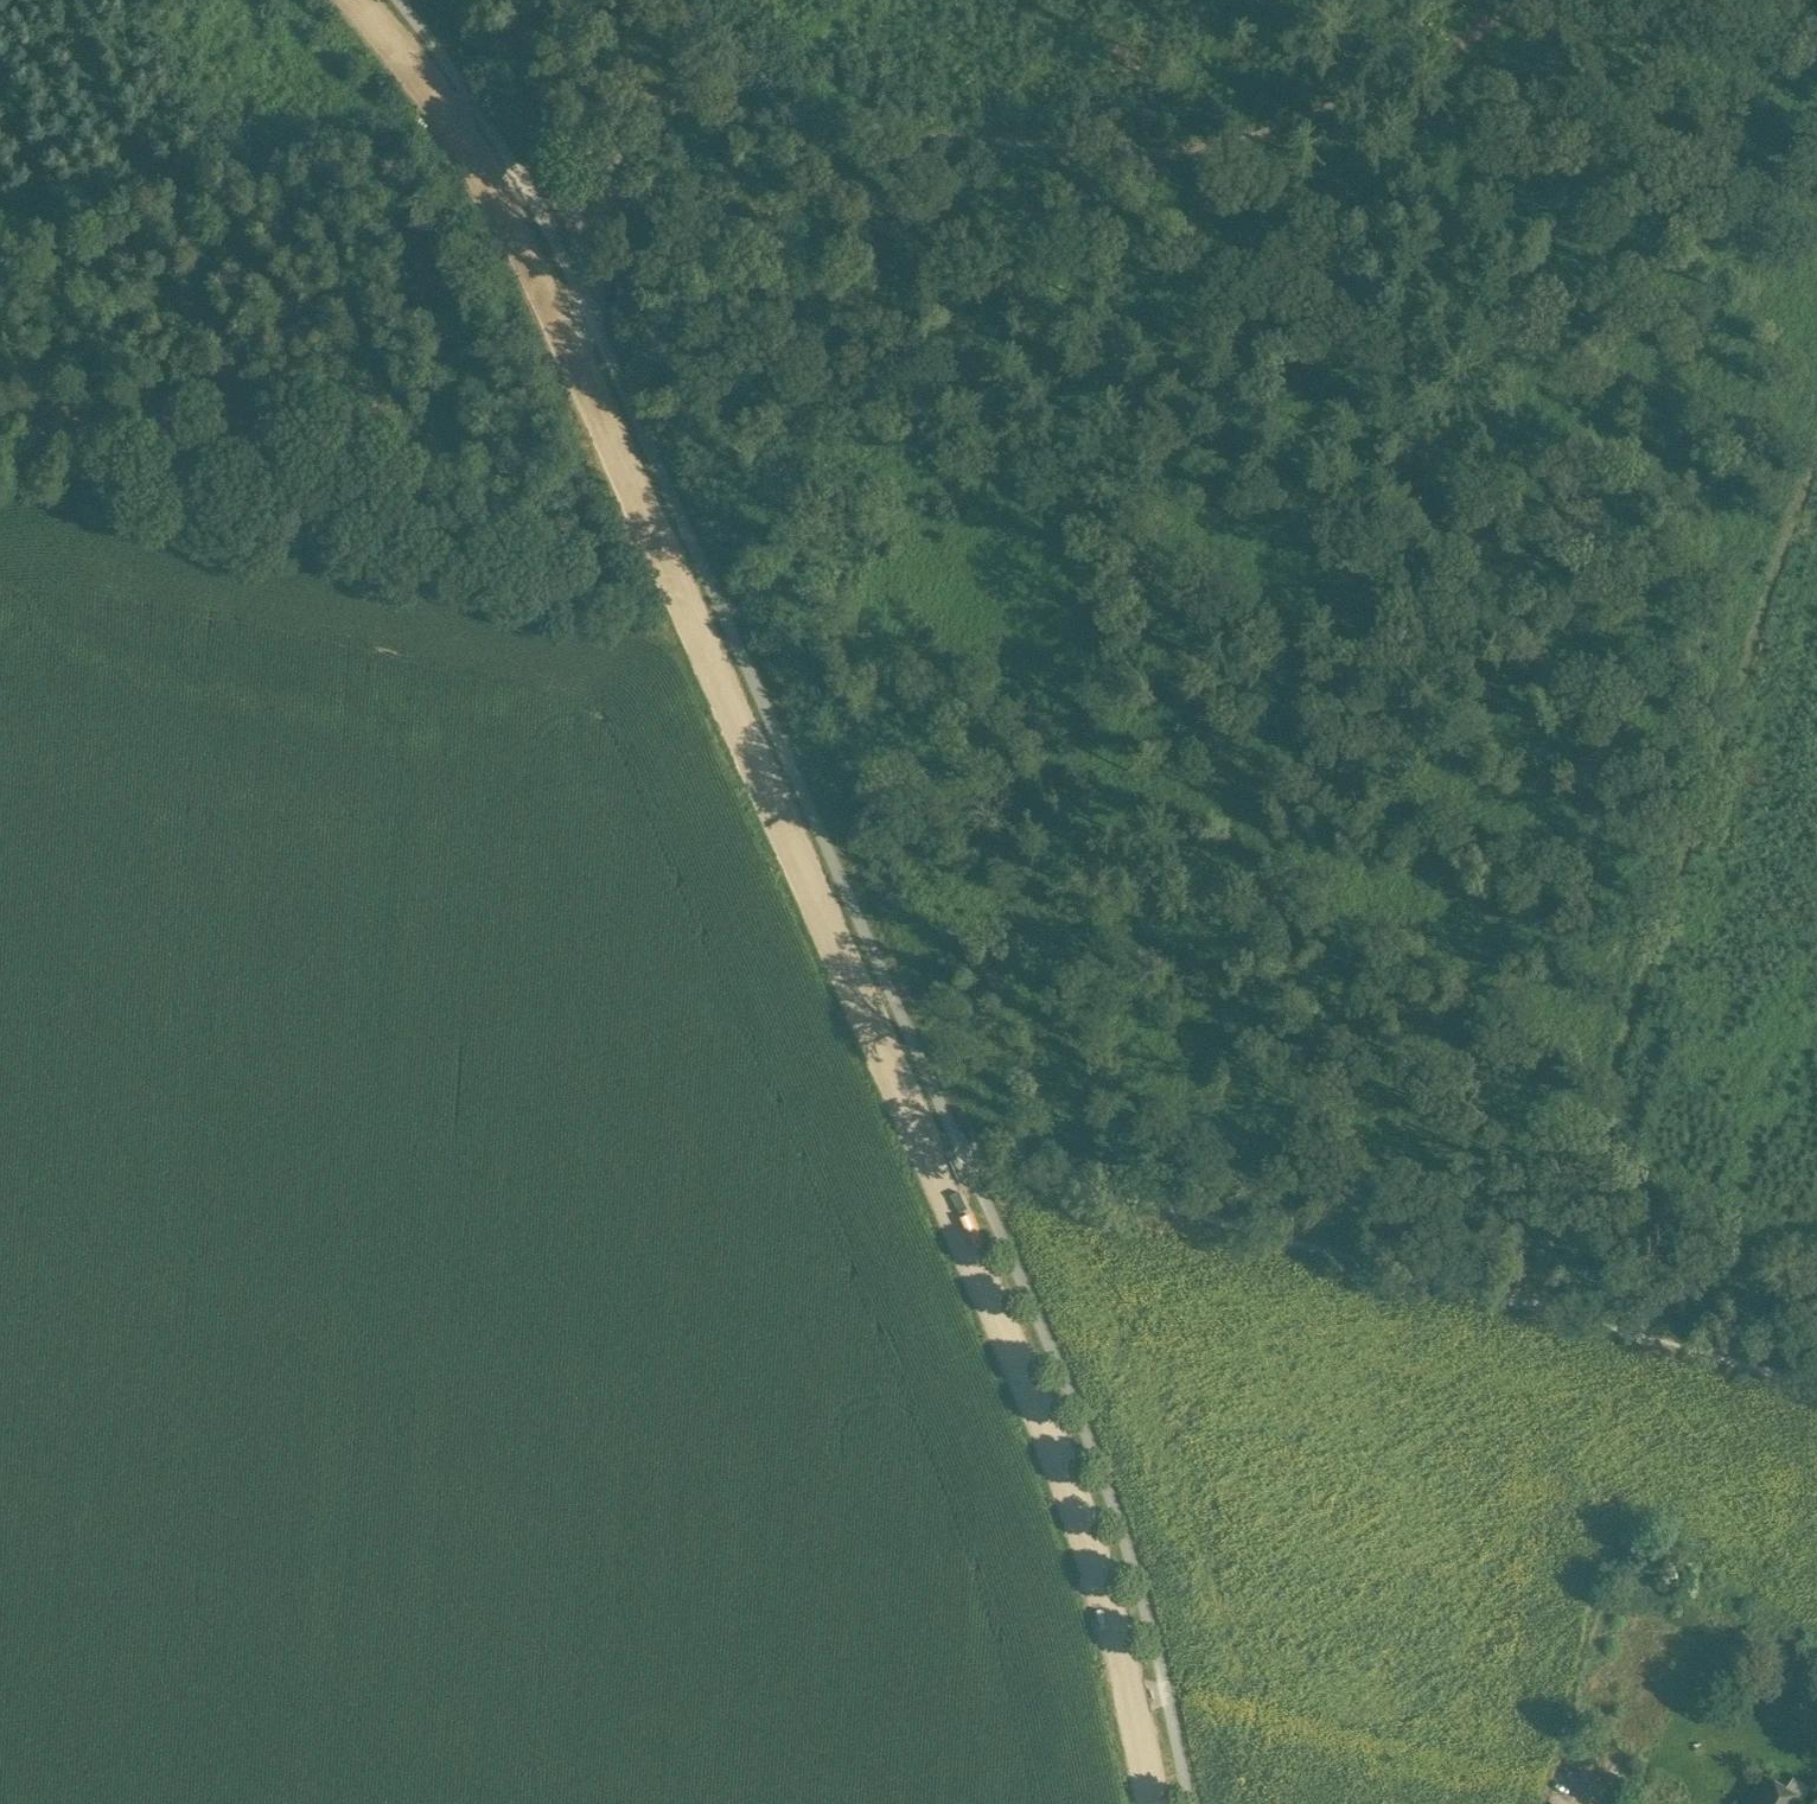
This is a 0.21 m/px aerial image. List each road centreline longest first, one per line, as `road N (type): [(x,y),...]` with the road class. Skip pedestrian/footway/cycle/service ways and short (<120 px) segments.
road 1 (tertiary): [(1150,1803),(1131,1682),(1017,1355),(628,468),(526,246),(439,100),(355,0)]

